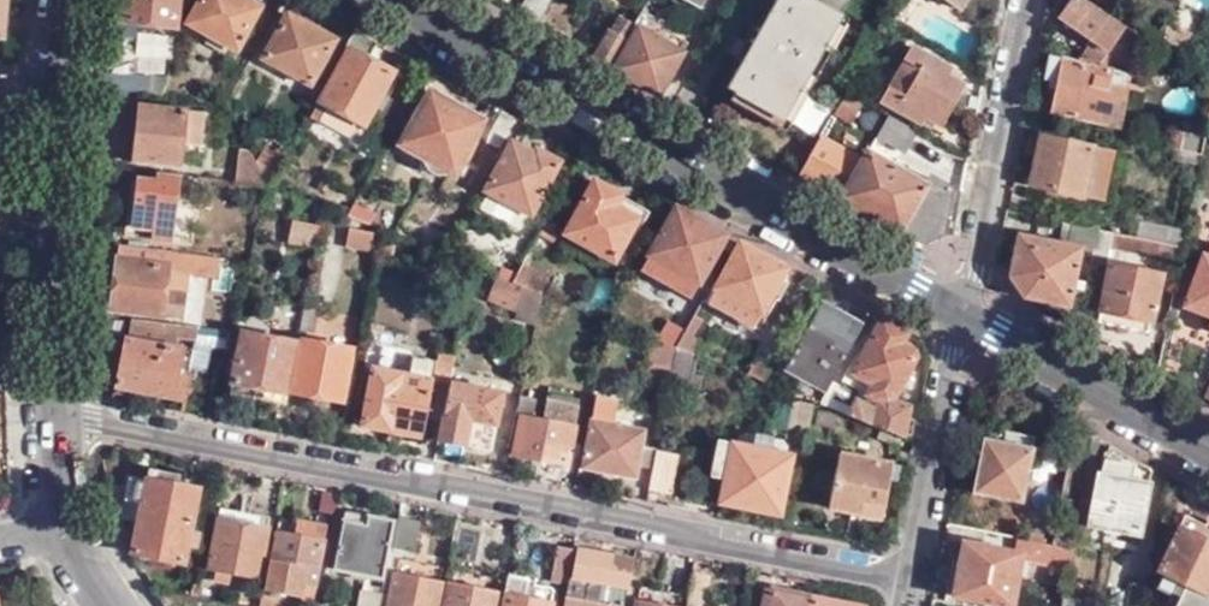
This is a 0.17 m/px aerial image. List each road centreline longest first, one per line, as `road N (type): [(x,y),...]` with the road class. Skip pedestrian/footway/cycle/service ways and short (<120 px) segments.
road 1 (residential): [(911,578),(51,416)]
road 2 (tertiary): [(385,0),(957,324)]
road 3 (residential): [(1024,0),(957,324)]
road 4 (tertiary): [(957,324),(1208,459)]
road 5 (residential): [(957,324),(911,578)]
road 6 (residential): [(53,0),(49,223)]
road 7 (residential): [(49,223),(51,416)]

